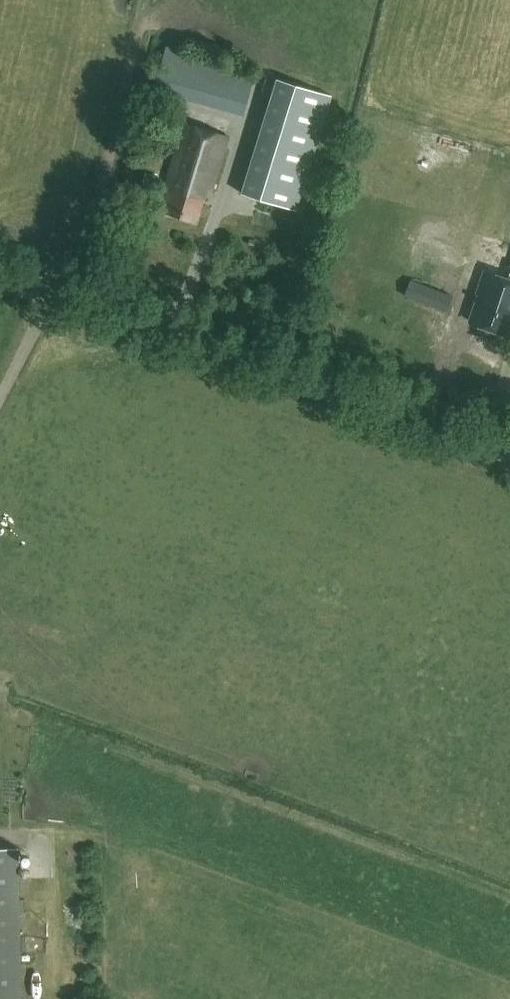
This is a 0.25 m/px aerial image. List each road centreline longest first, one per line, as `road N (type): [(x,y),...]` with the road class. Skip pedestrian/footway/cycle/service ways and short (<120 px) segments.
road 1 (tertiary): [(509,442),(0,266)]
road 2 (track): [(56,285),(96,195),(140,0)]

